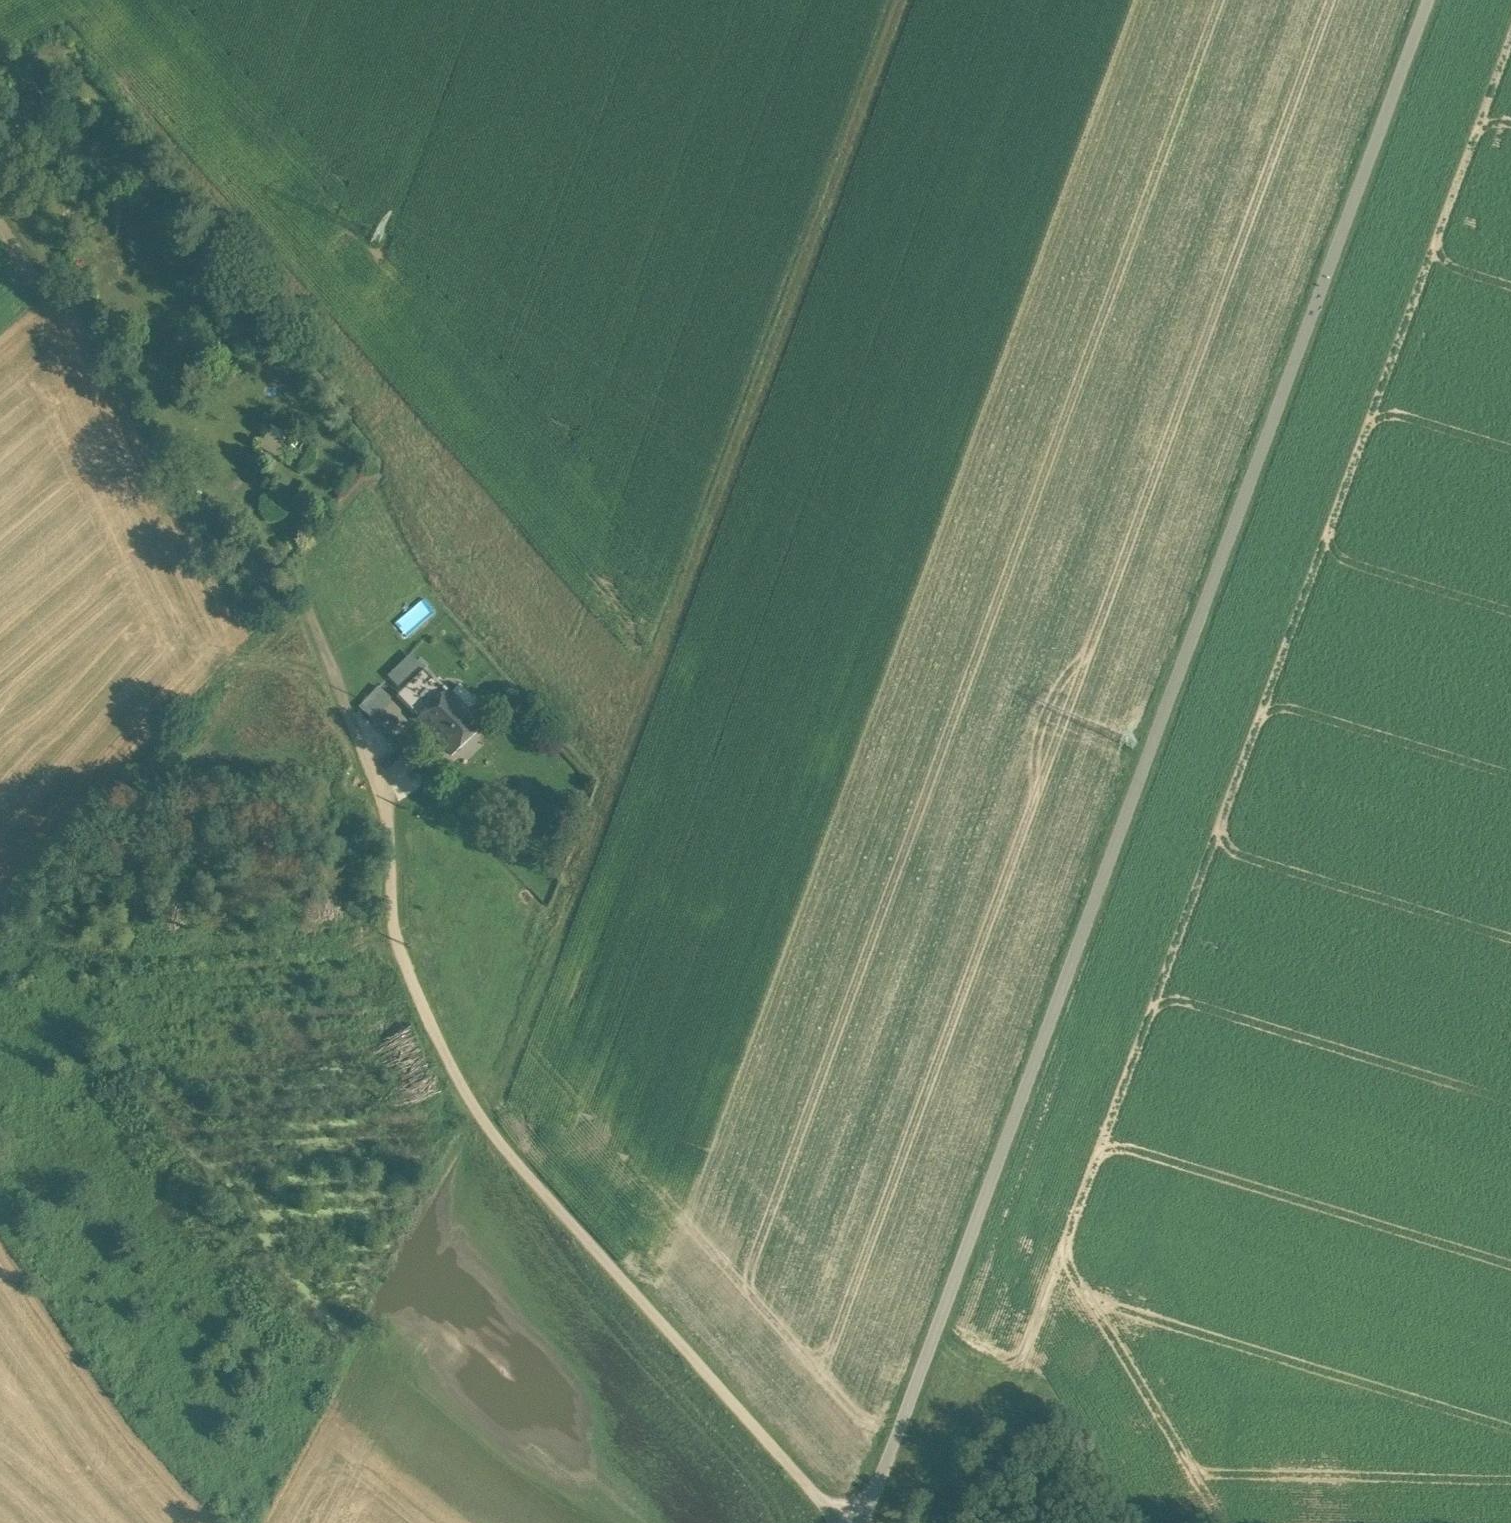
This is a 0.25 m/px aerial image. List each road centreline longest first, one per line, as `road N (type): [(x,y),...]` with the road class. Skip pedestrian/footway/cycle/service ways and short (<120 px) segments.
road 1 (unclassified): [(866,1522),(1429,0)]
road 2 (track): [(854,1522),(797,1479),(471,1110),(392,927),(397,837),(297,579)]

